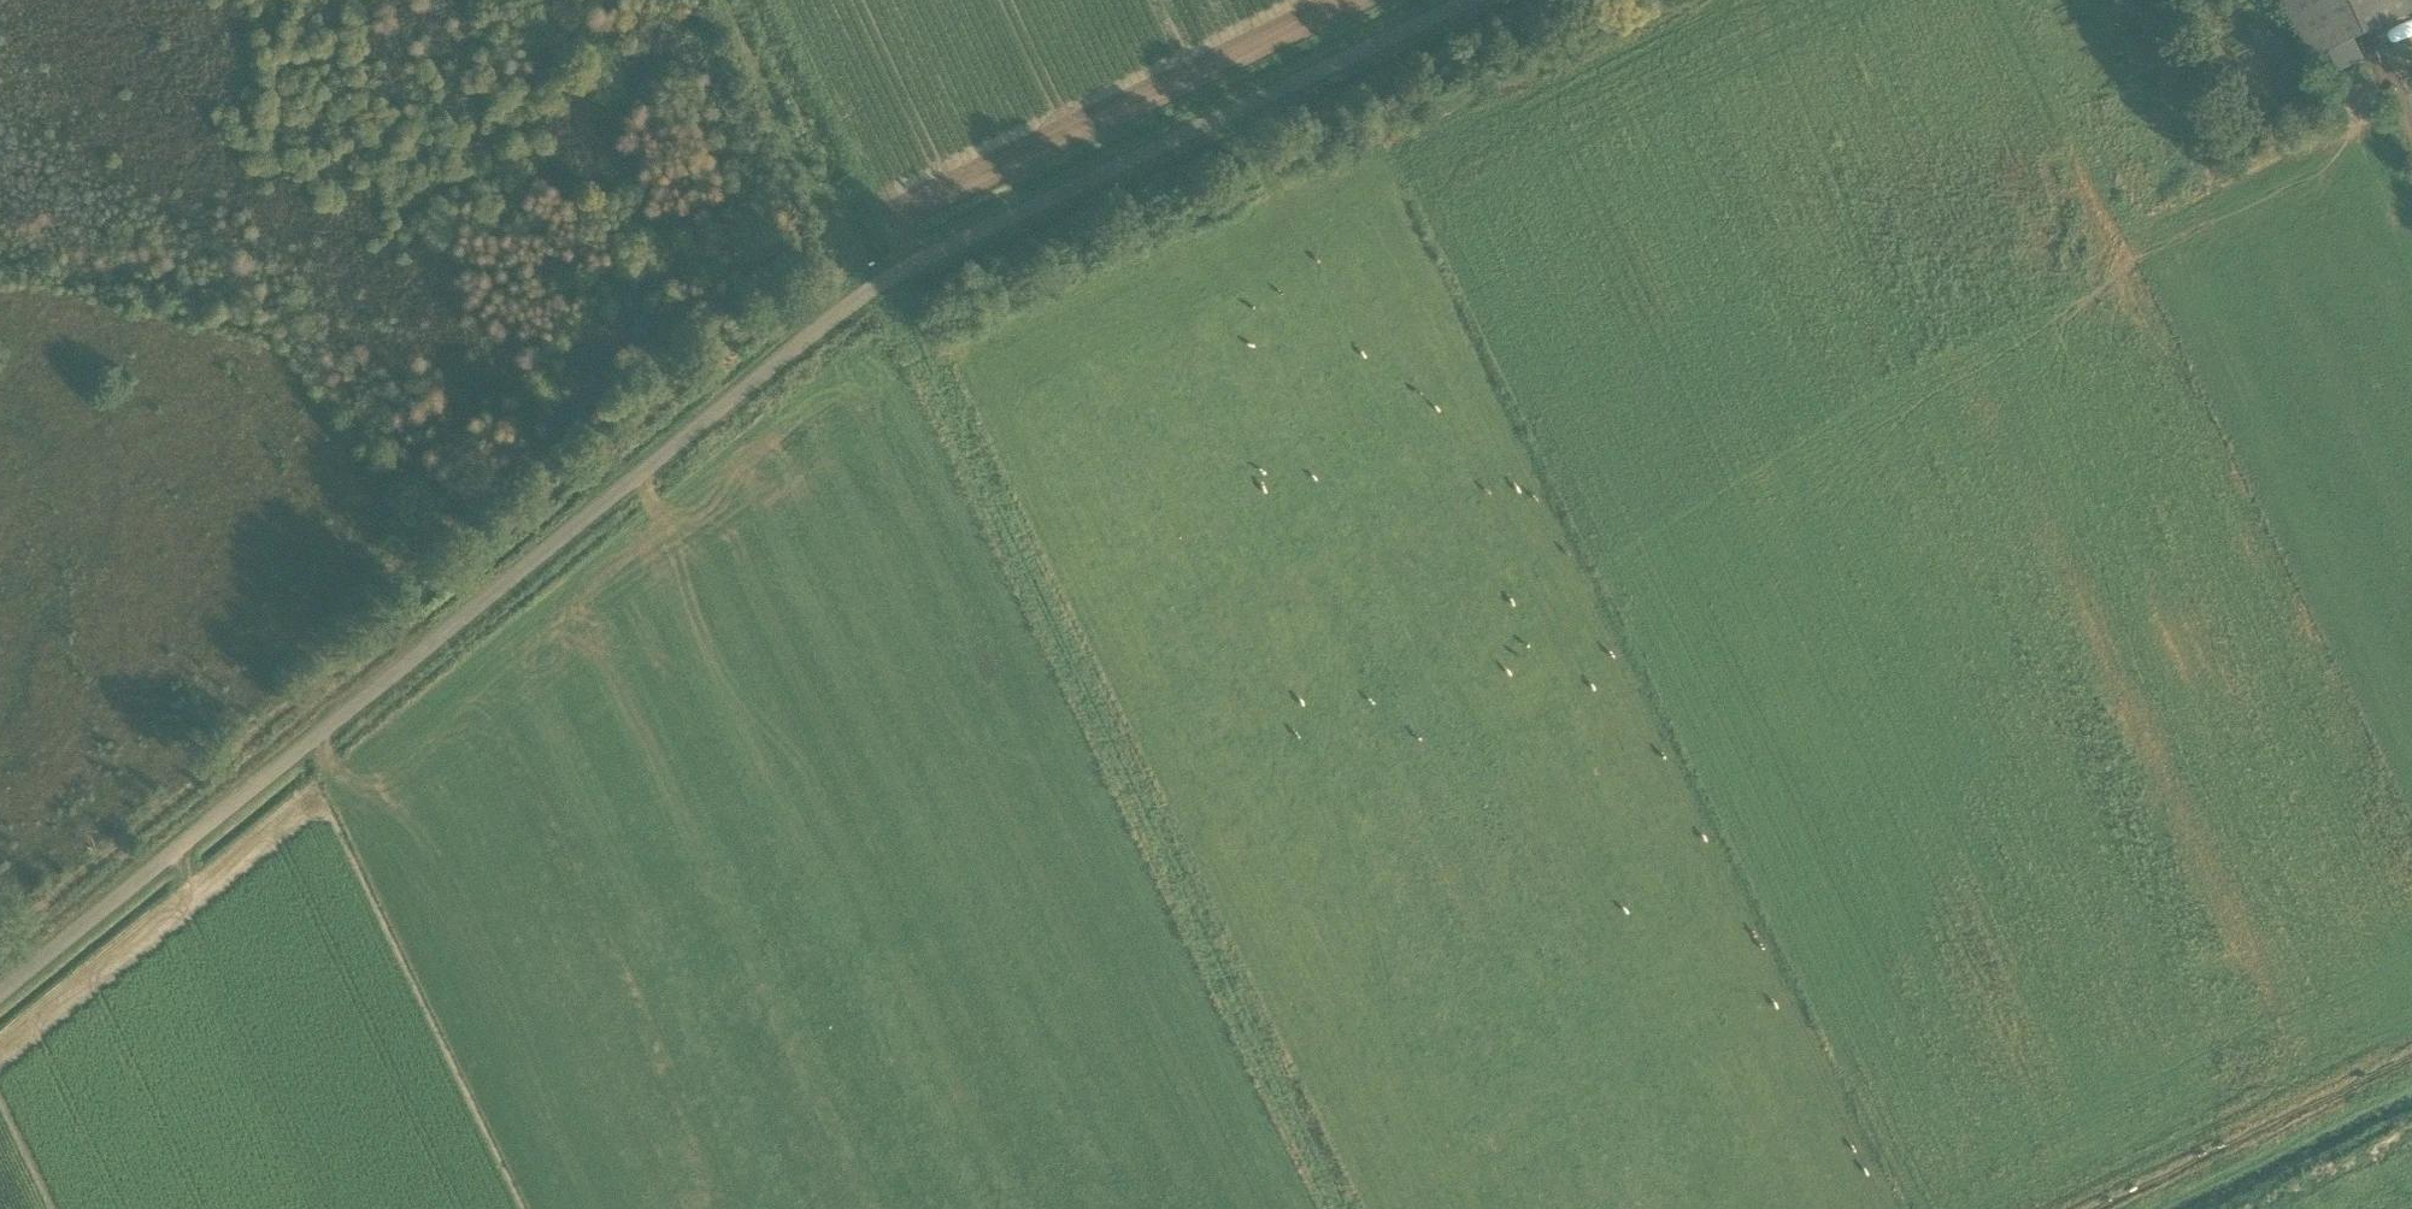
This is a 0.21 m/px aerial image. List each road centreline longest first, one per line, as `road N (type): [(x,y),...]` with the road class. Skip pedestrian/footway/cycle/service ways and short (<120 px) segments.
road 1 (unclassified): [(0,989),(847,301),(917,253),(1453,0)]

